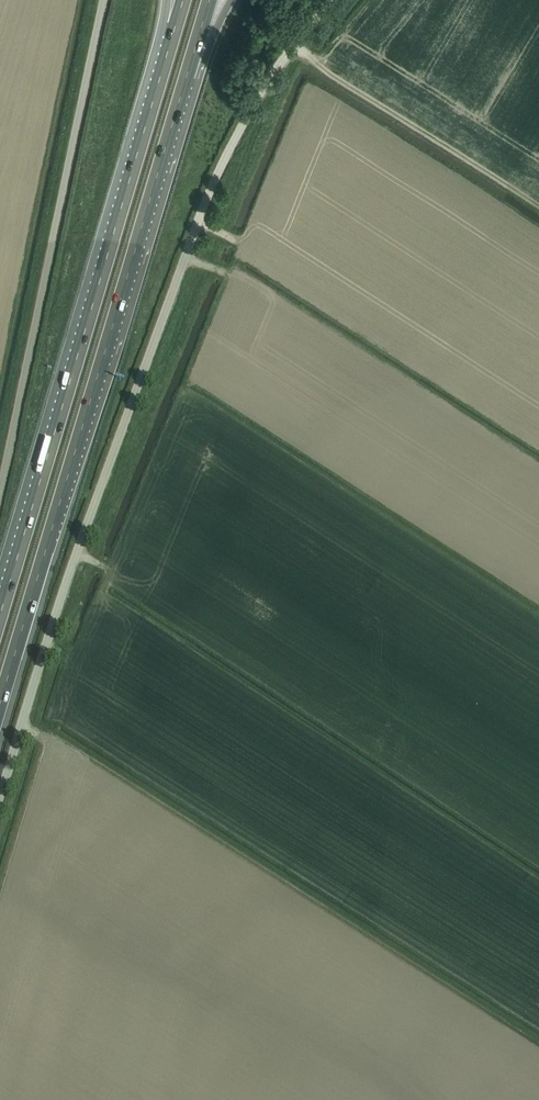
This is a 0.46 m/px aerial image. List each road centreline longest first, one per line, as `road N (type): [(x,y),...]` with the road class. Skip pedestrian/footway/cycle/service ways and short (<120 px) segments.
road 1 (unclassified): [(0,794),(69,574),(235,137),(333,0)]
road 2 (motorway): [(0,702),(186,77)]
road 3 (motorway): [(173,33),(0,612)]
road 4 (unclassified): [(0,497),(106,0)]

